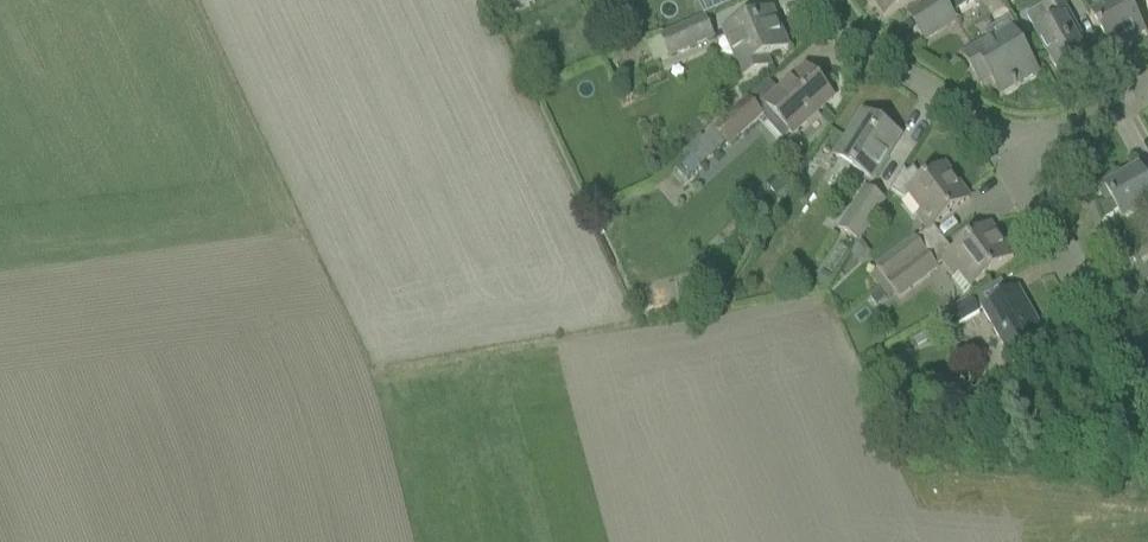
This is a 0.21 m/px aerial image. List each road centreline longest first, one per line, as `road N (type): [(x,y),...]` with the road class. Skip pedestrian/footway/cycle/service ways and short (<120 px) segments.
road 1 (residential): [(1147,385),(1029,169),(1029,143)]
road 2 (residential): [(1029,143),(993,132),(867,63),(816,0)]
road 3 (residential): [(1029,143),(1147,85)]

